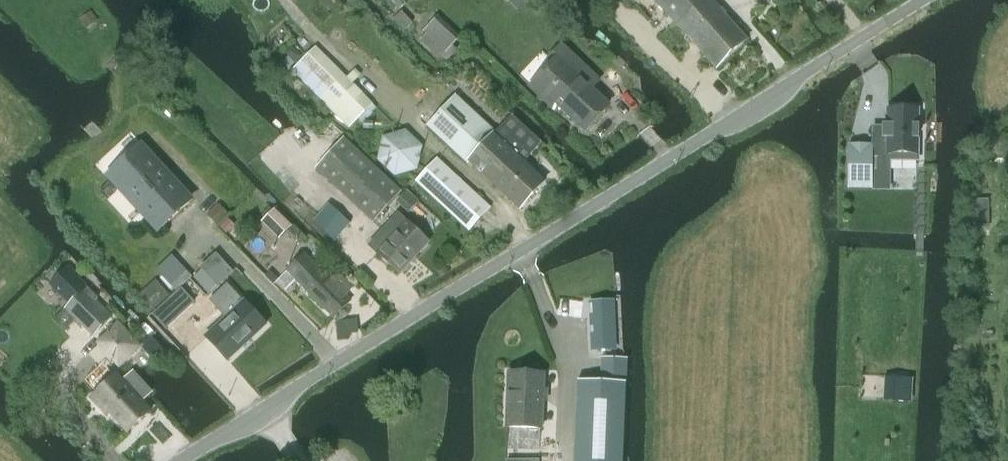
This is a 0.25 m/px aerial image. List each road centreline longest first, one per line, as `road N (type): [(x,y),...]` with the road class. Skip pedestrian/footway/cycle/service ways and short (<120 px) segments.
road 1 (tertiary): [(182,460),(925,0)]
road 2 (track): [(521,254),(508,211),(284,0)]

